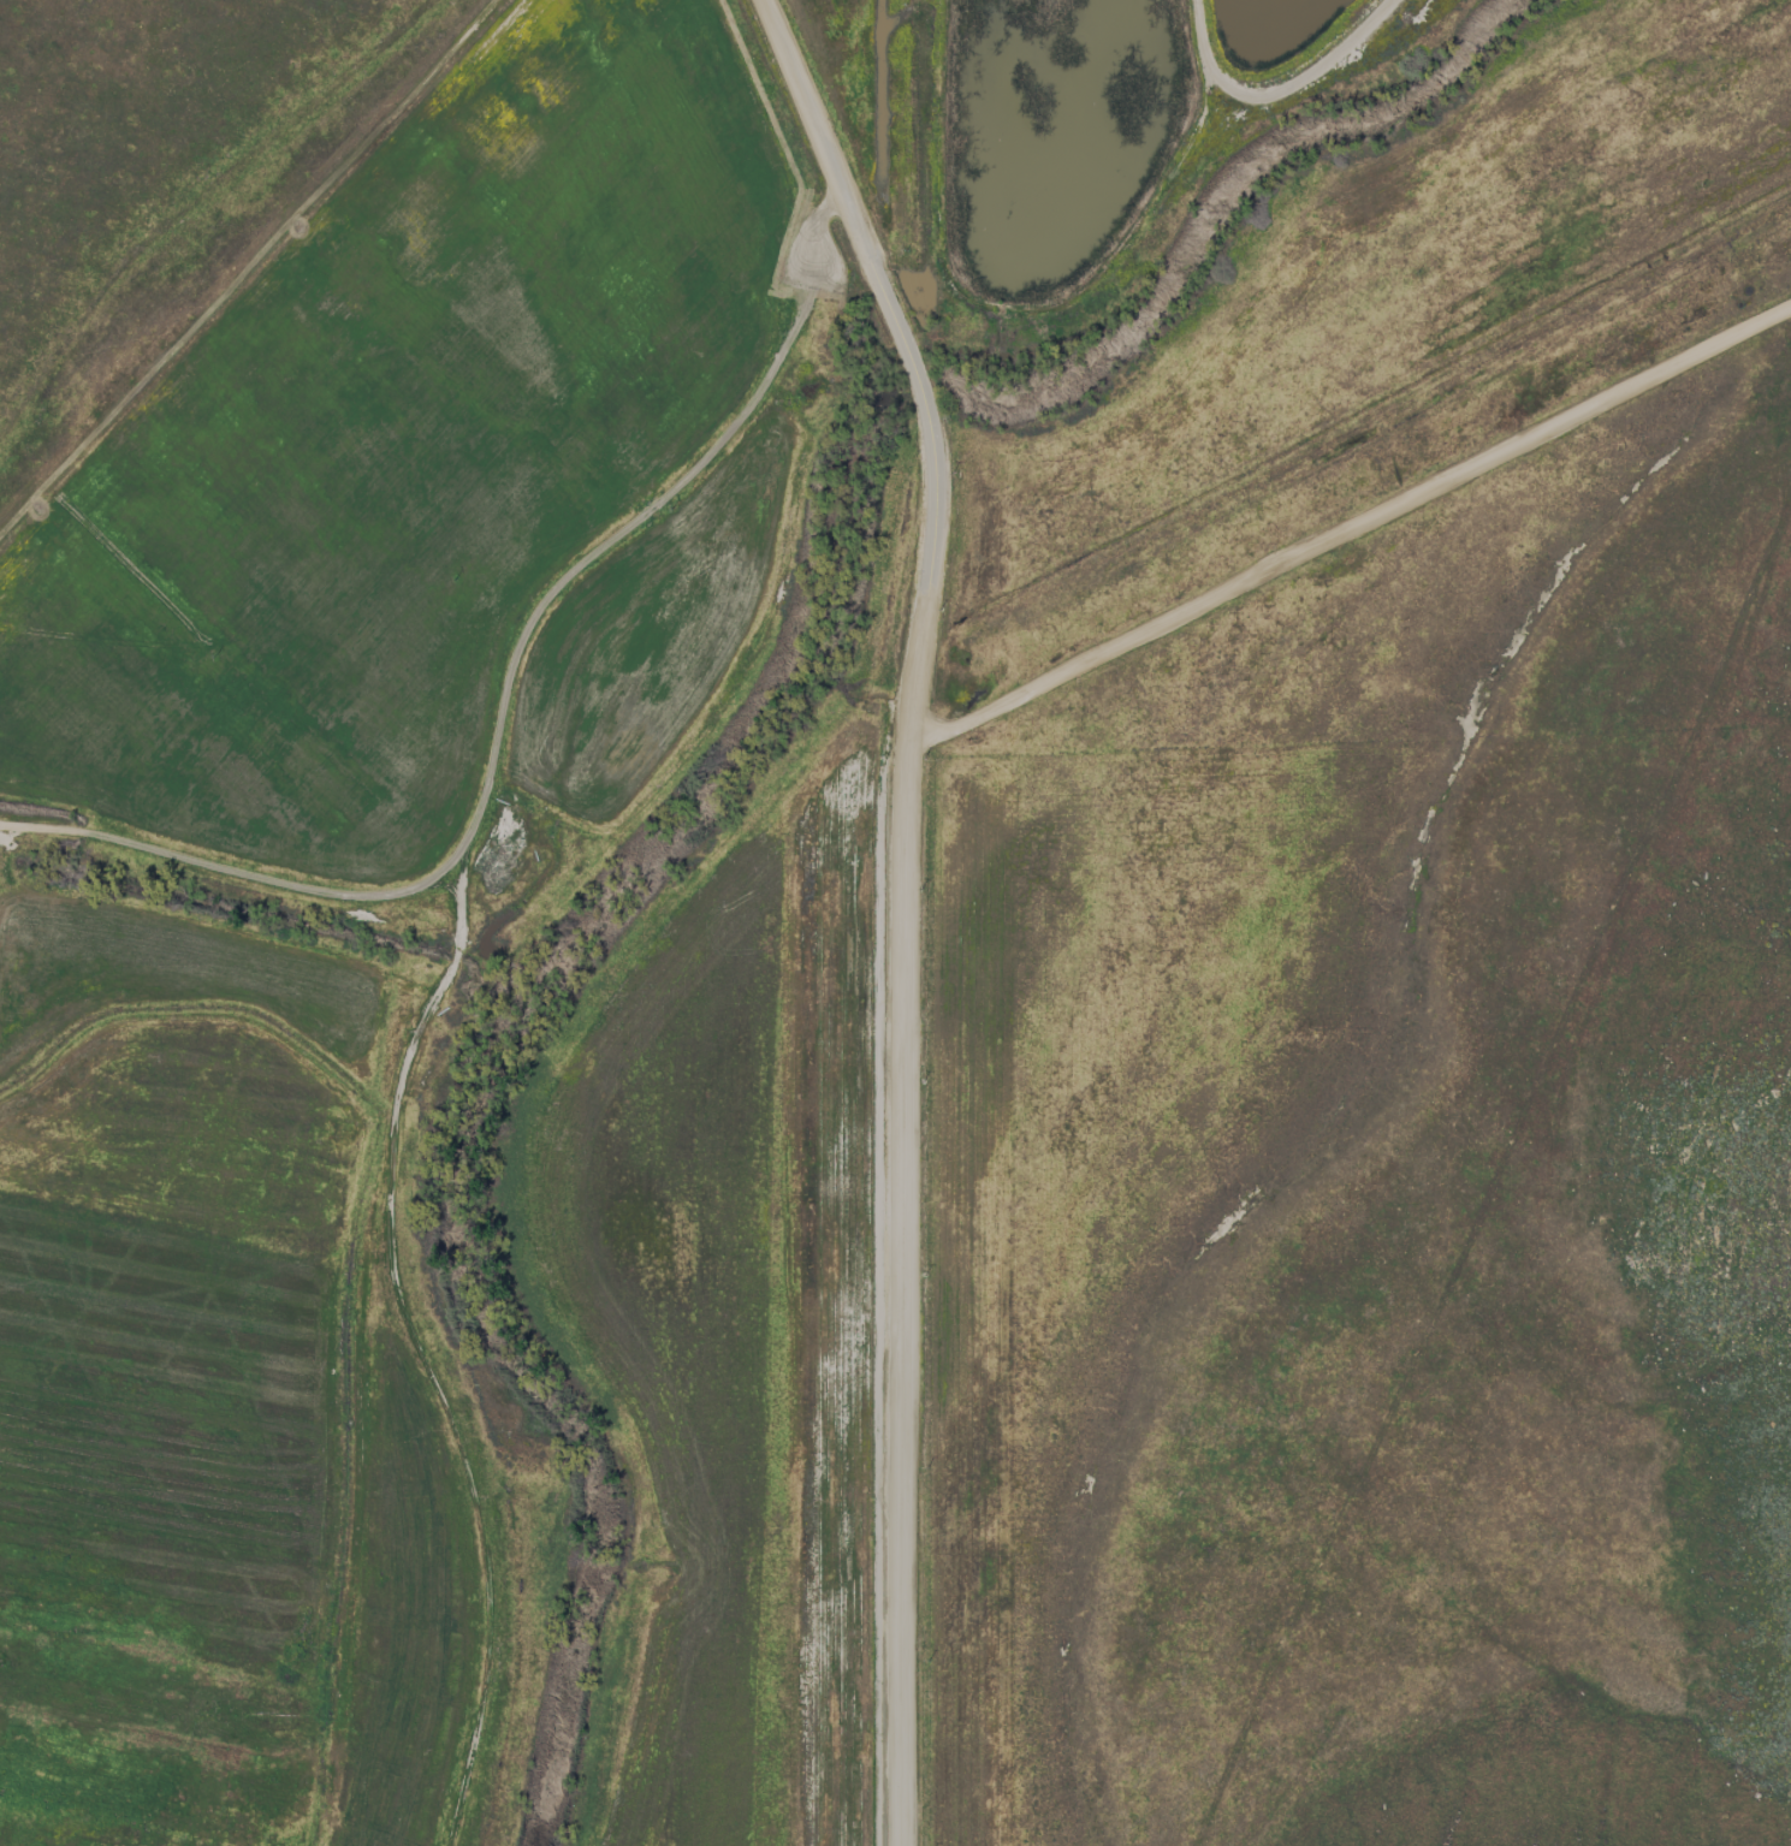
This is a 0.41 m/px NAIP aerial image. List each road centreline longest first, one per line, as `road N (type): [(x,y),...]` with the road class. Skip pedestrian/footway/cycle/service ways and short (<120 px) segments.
road 1 (residential): [(765,0),(930,391),(902,741),(903,1845)]

